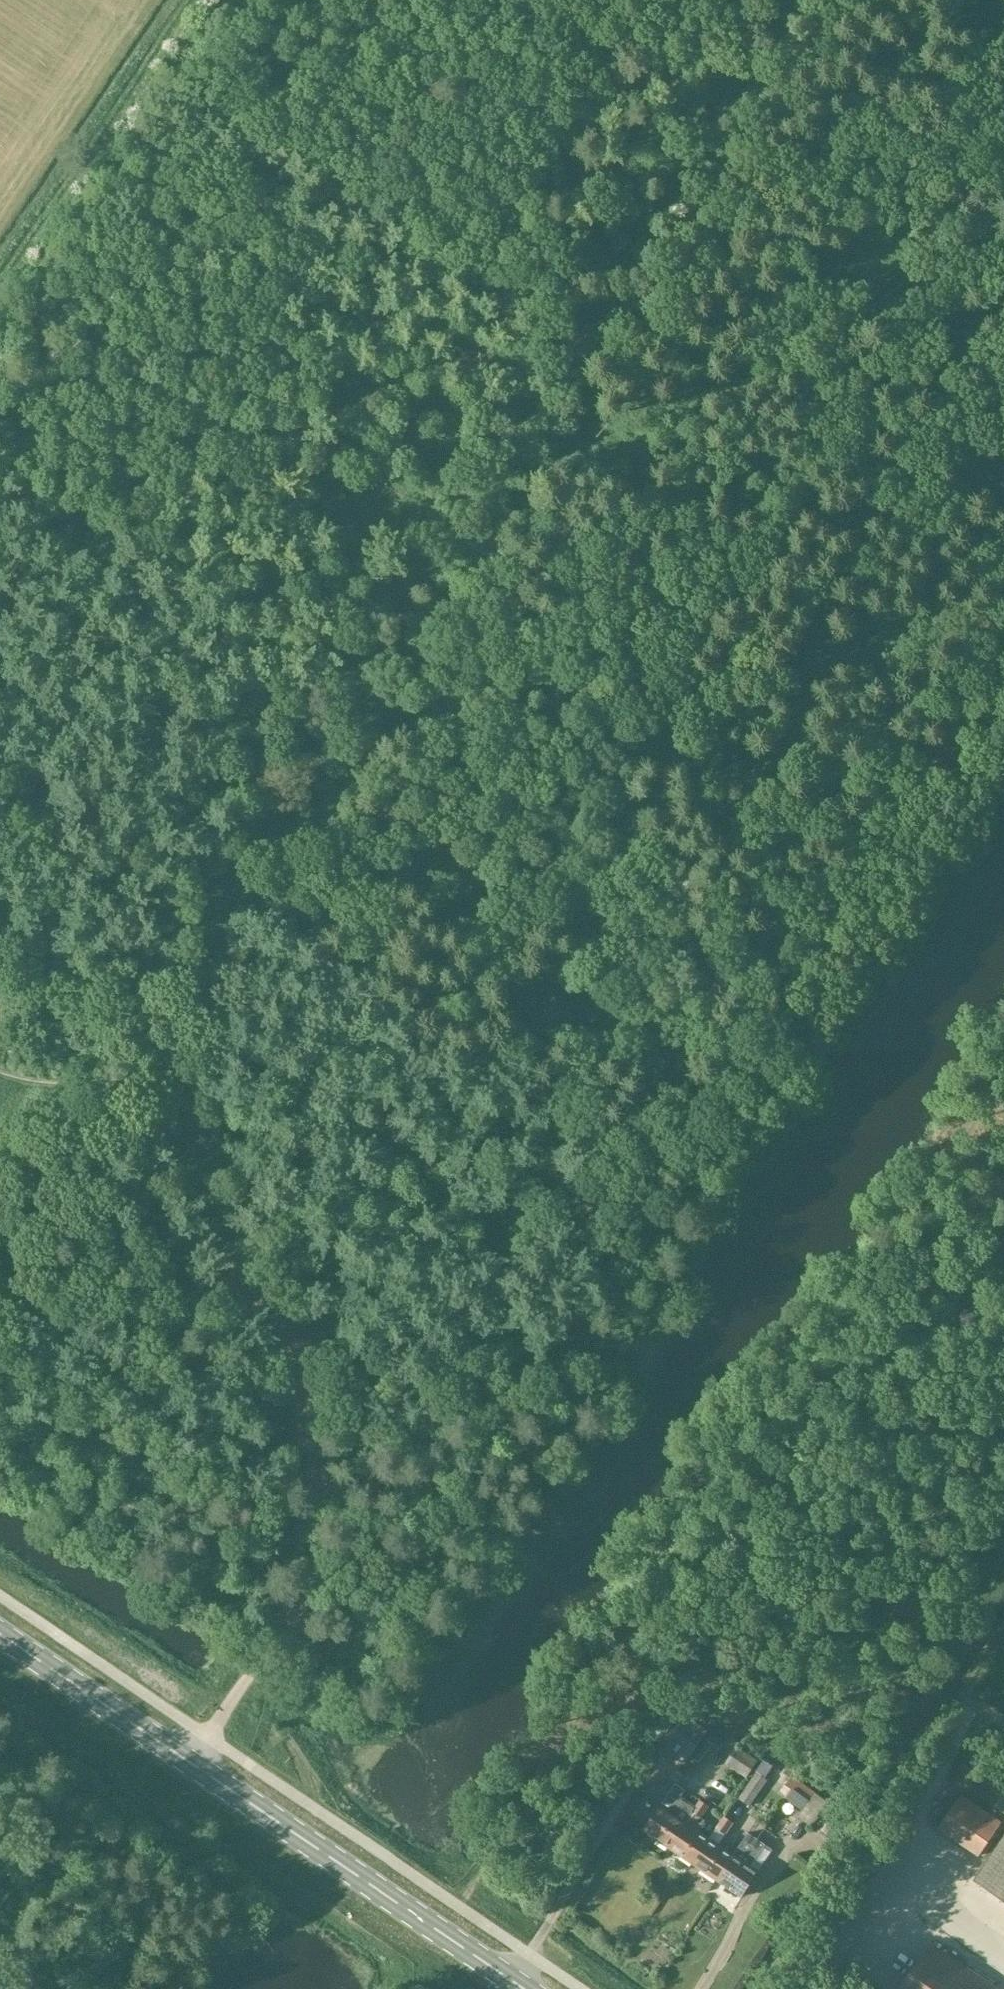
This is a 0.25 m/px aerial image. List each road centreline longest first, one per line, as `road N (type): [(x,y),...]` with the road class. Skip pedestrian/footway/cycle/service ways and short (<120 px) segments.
road 1 (track): [(1003,116),(888,290),(793,341),(718,422),(692,481),(636,565),(621,674),(498,832),(420,954),(368,999),(341,1011),(249,1037),(143,1048)]
road 2 (track): [(799,0),(350,688),(143,1048)]
road 3 (track): [(316,1483),(372,1469),(529,1343),(651,1227),(687,1176),(768,1017),(1003,655)]
road 4 (track): [(1003,1073),(919,1214),(783,1472),(714,1557),(611,1657),(456,1906)]
road 5 (track): [(517,0),(417,140),(358,181),(280,274),(172,360),(144,410),(61,481),(0,516)]
road 6 (track): [(317,1528),(309,1386),(296,1350),(218,1226),(172,1118)]
road 7 (secondary): [(523,1988),(189,1762)]
road 8 (track): [(0,285),(191,0)]
road 9 (unclassified): [(317,1528),(312,1584),(189,1762)]
road 10 (secondary): [(189,1762),(0,1634)]

